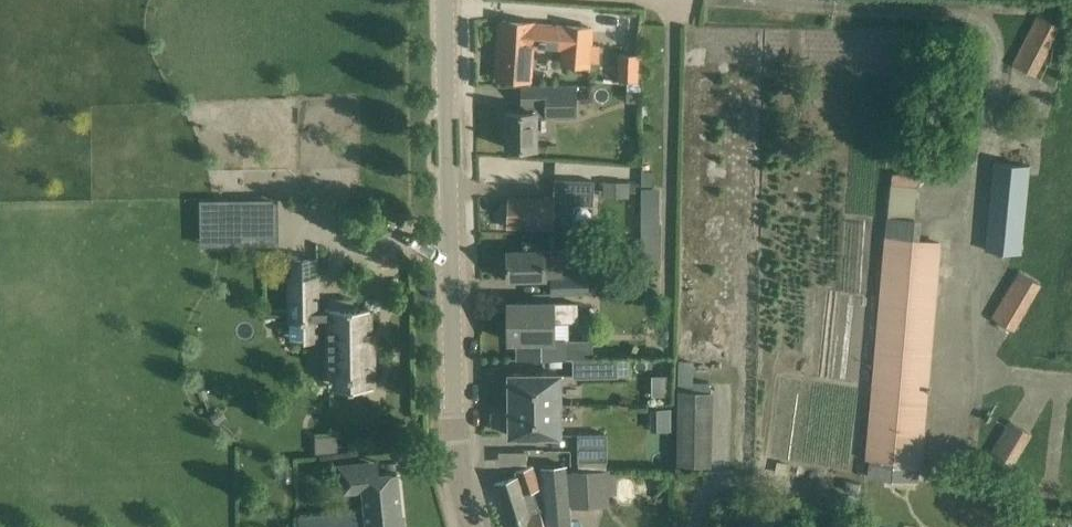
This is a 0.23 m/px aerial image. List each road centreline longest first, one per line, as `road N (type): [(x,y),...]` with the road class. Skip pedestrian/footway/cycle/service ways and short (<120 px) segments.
road 1 (tertiary): [(472,526),(453,431),(447,0)]

